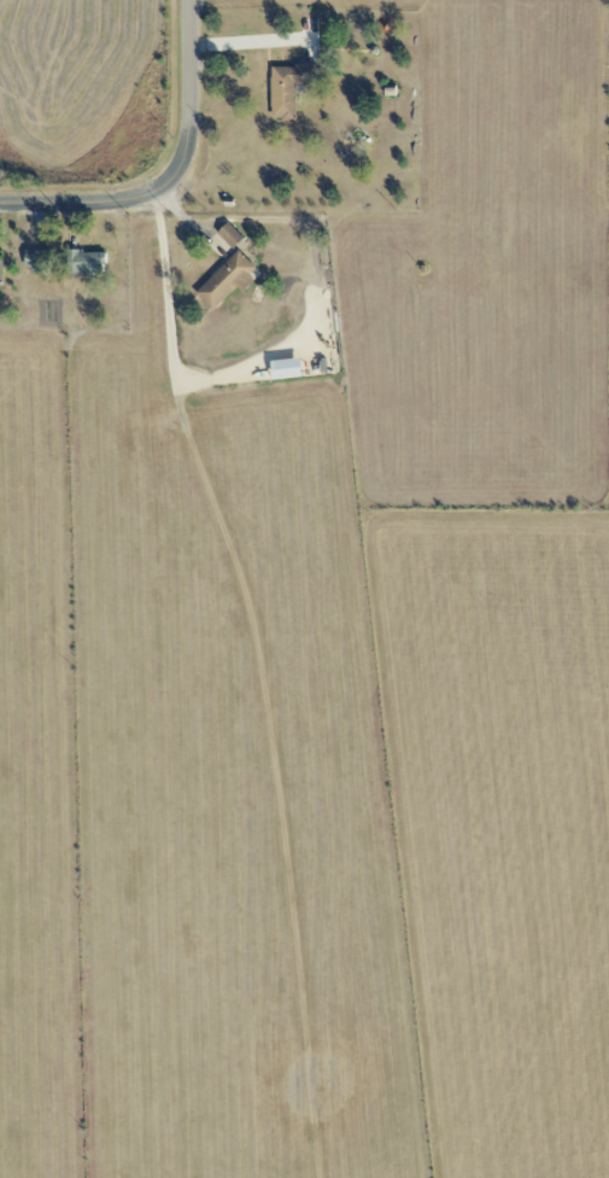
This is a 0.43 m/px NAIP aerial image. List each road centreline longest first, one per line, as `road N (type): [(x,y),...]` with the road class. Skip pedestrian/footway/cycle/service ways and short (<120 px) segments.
road 1 (tertiary): [(0,204),(147,198),(164,188),(186,148),(187,0)]

